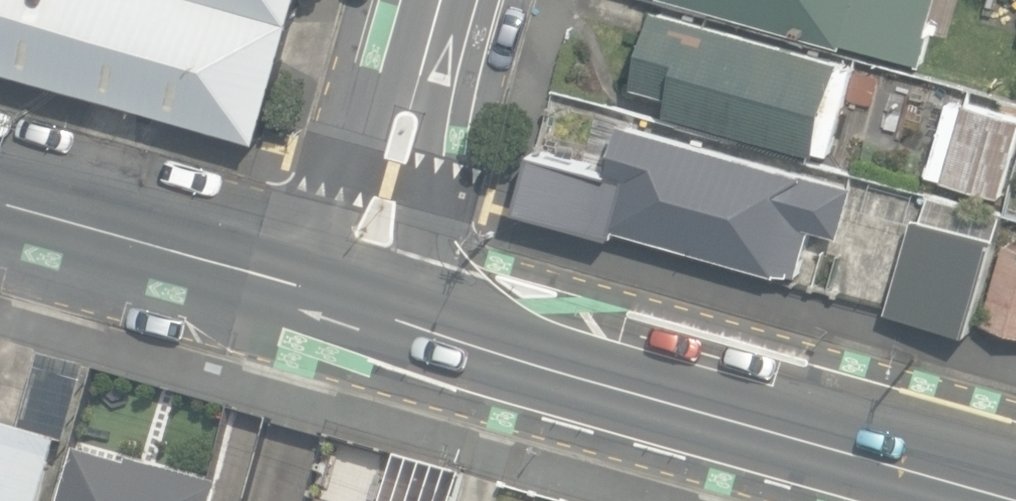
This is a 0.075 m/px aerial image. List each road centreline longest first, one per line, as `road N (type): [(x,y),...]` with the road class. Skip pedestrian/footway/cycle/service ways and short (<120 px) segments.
road 1 (tertiary): [(1015,478),(358,300)]
road 2 (tertiary): [(358,300),(0,203)]
road 3 (residential): [(441,0),(358,300)]

